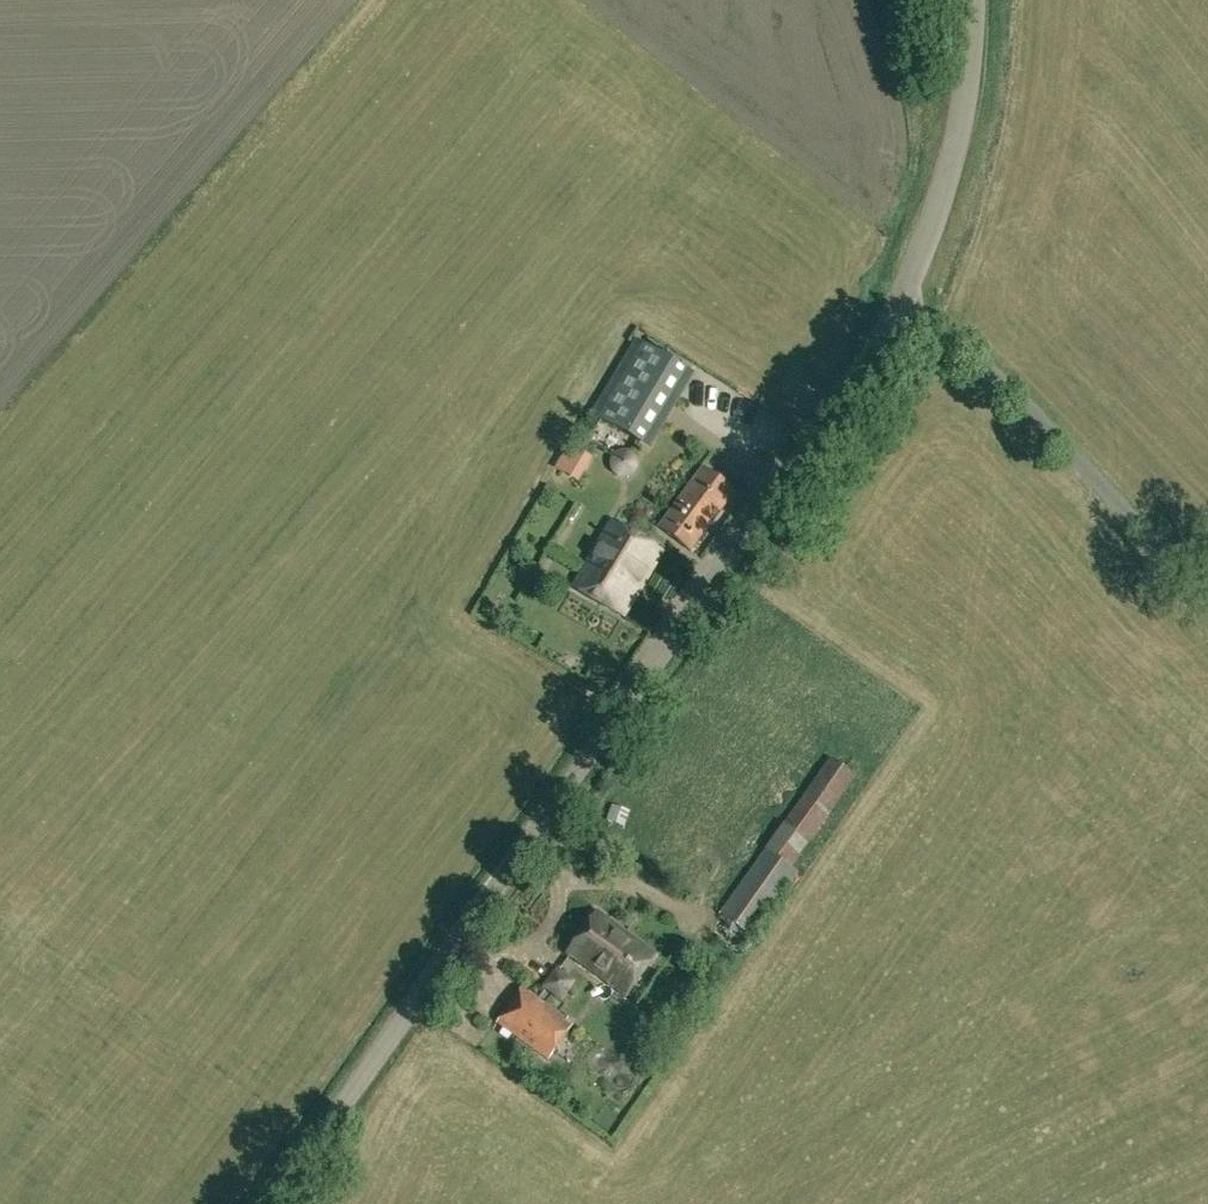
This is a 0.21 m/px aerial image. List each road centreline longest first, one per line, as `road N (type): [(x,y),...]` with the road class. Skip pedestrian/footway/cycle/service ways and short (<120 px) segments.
road 1 (unclassified): [(271,1203),(888,332),(953,157),(974,0)]

